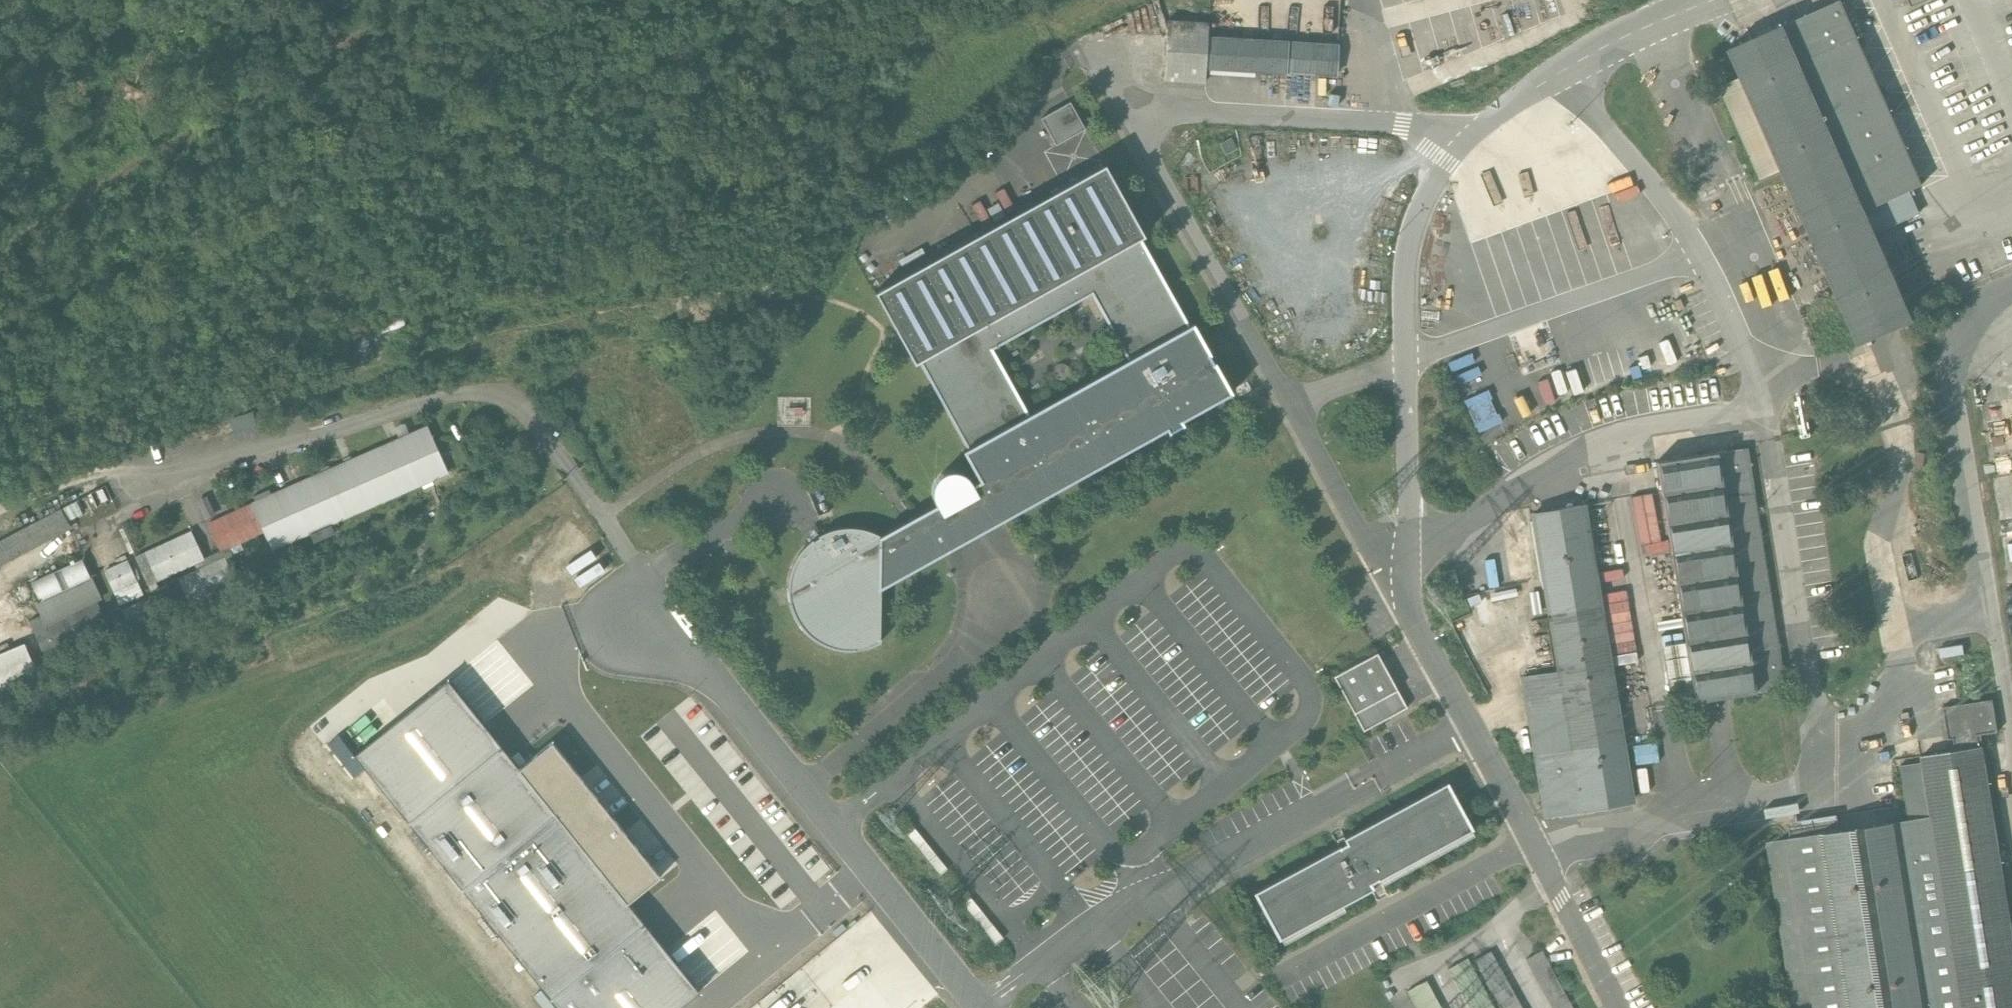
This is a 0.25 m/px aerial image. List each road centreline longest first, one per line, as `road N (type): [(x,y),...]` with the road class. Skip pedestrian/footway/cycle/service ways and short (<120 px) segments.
road 1 (unclassified): [(985,1007),(664,613)]
road 2 (track): [(733,0),(804,124),(808,206),(800,255),(789,279),(636,311)]

